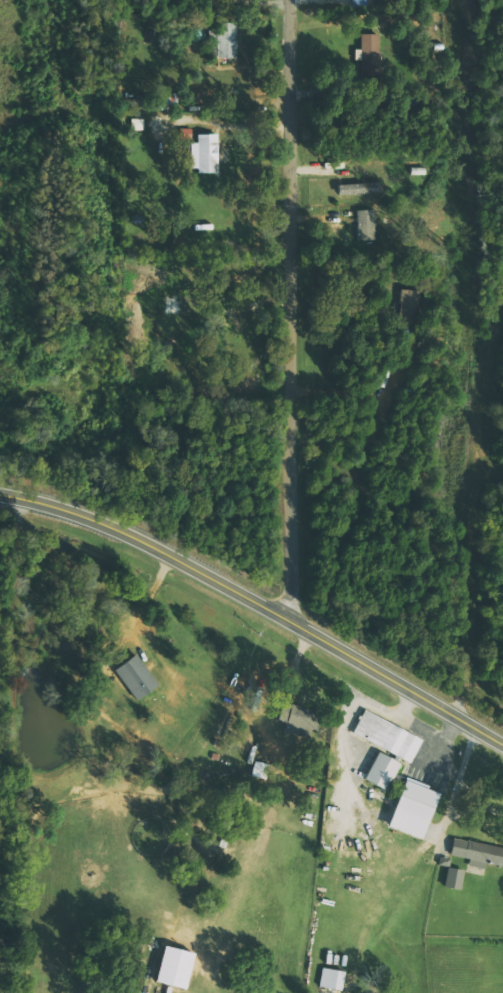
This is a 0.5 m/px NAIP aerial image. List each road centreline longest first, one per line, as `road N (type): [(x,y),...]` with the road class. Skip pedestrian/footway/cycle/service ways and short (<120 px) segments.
road 1 (residential): [(286,619),(295,579),(294,0)]
road 2 (secondary): [(502,741),(120,531),(0,496)]

